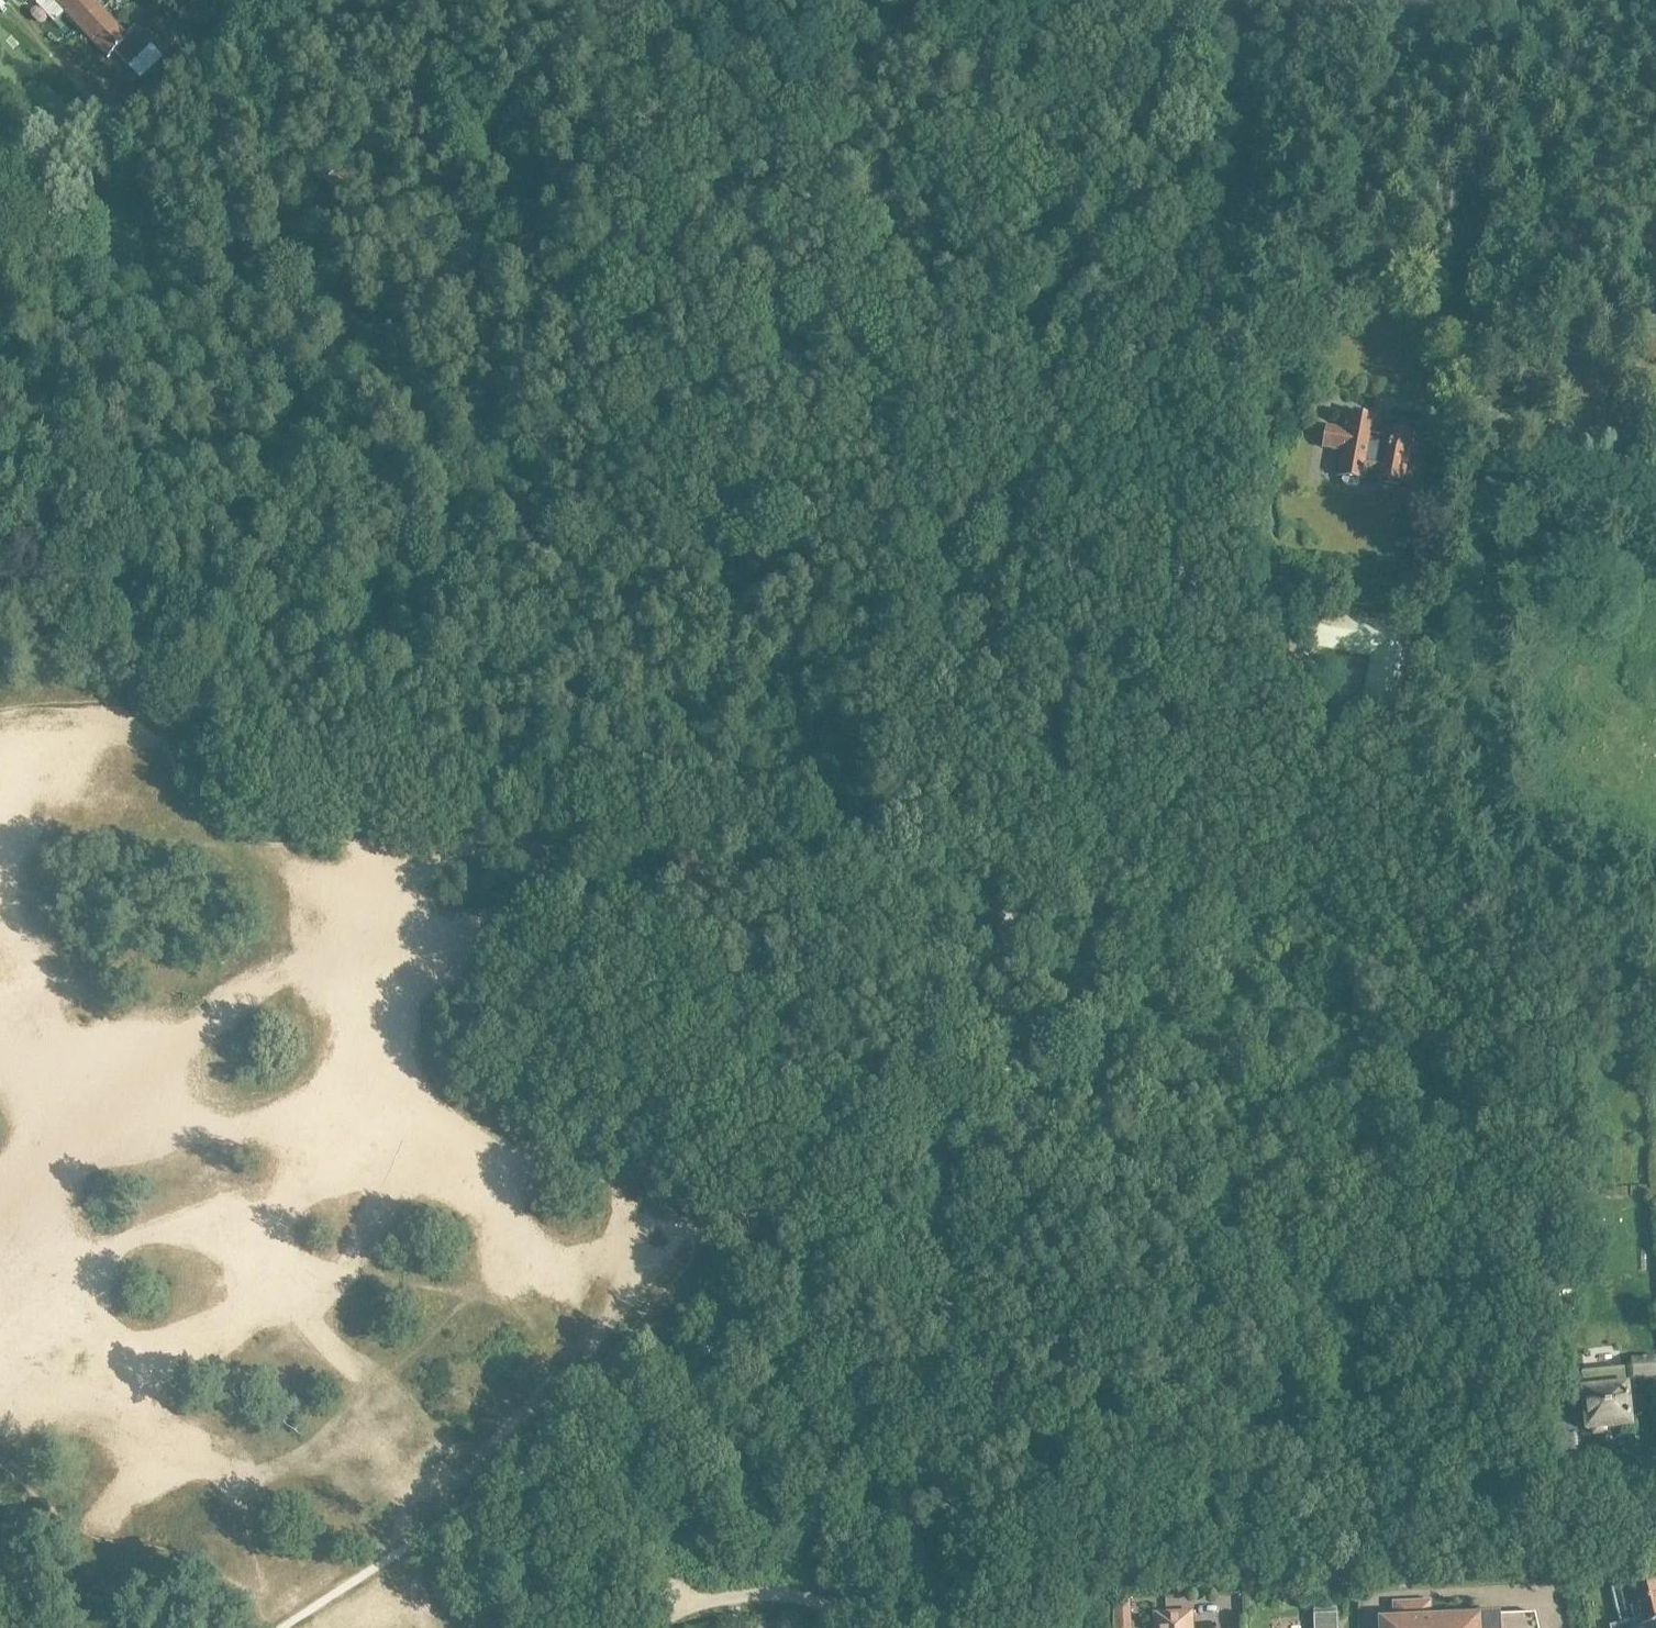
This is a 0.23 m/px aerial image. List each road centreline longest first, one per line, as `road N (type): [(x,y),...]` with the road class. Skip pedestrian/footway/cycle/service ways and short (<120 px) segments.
road 1 (unclassified): [(969,1627),(933,1588),(907,1502),(947,1325),(917,872),(922,691),(956,546),(1074,303),(1185,23)]
road 2 (track): [(14,15),(93,90),(244,295),(333,460),(357,527),(337,595),(472,742),(734,785),(917,872)]
road 3 (track): [(0,1199),(164,1031),(422,932),(594,899),(918,894)]
road 4 (unclassified): [(1185,23),(923,40),(772,21),(715,0)]
road 5 (track): [(1477,422),(1470,367),(1546,150),(1553,78),(1518,0)]
road 6 (track): [(949,584),(1074,670),(1204,693),(1278,675)]
road 7 (track): [(886,1627),(793,1594),(699,1588),(674,1595),(657,1627)]
road 8 (track): [(0,634),(35,623),(0,504)]

